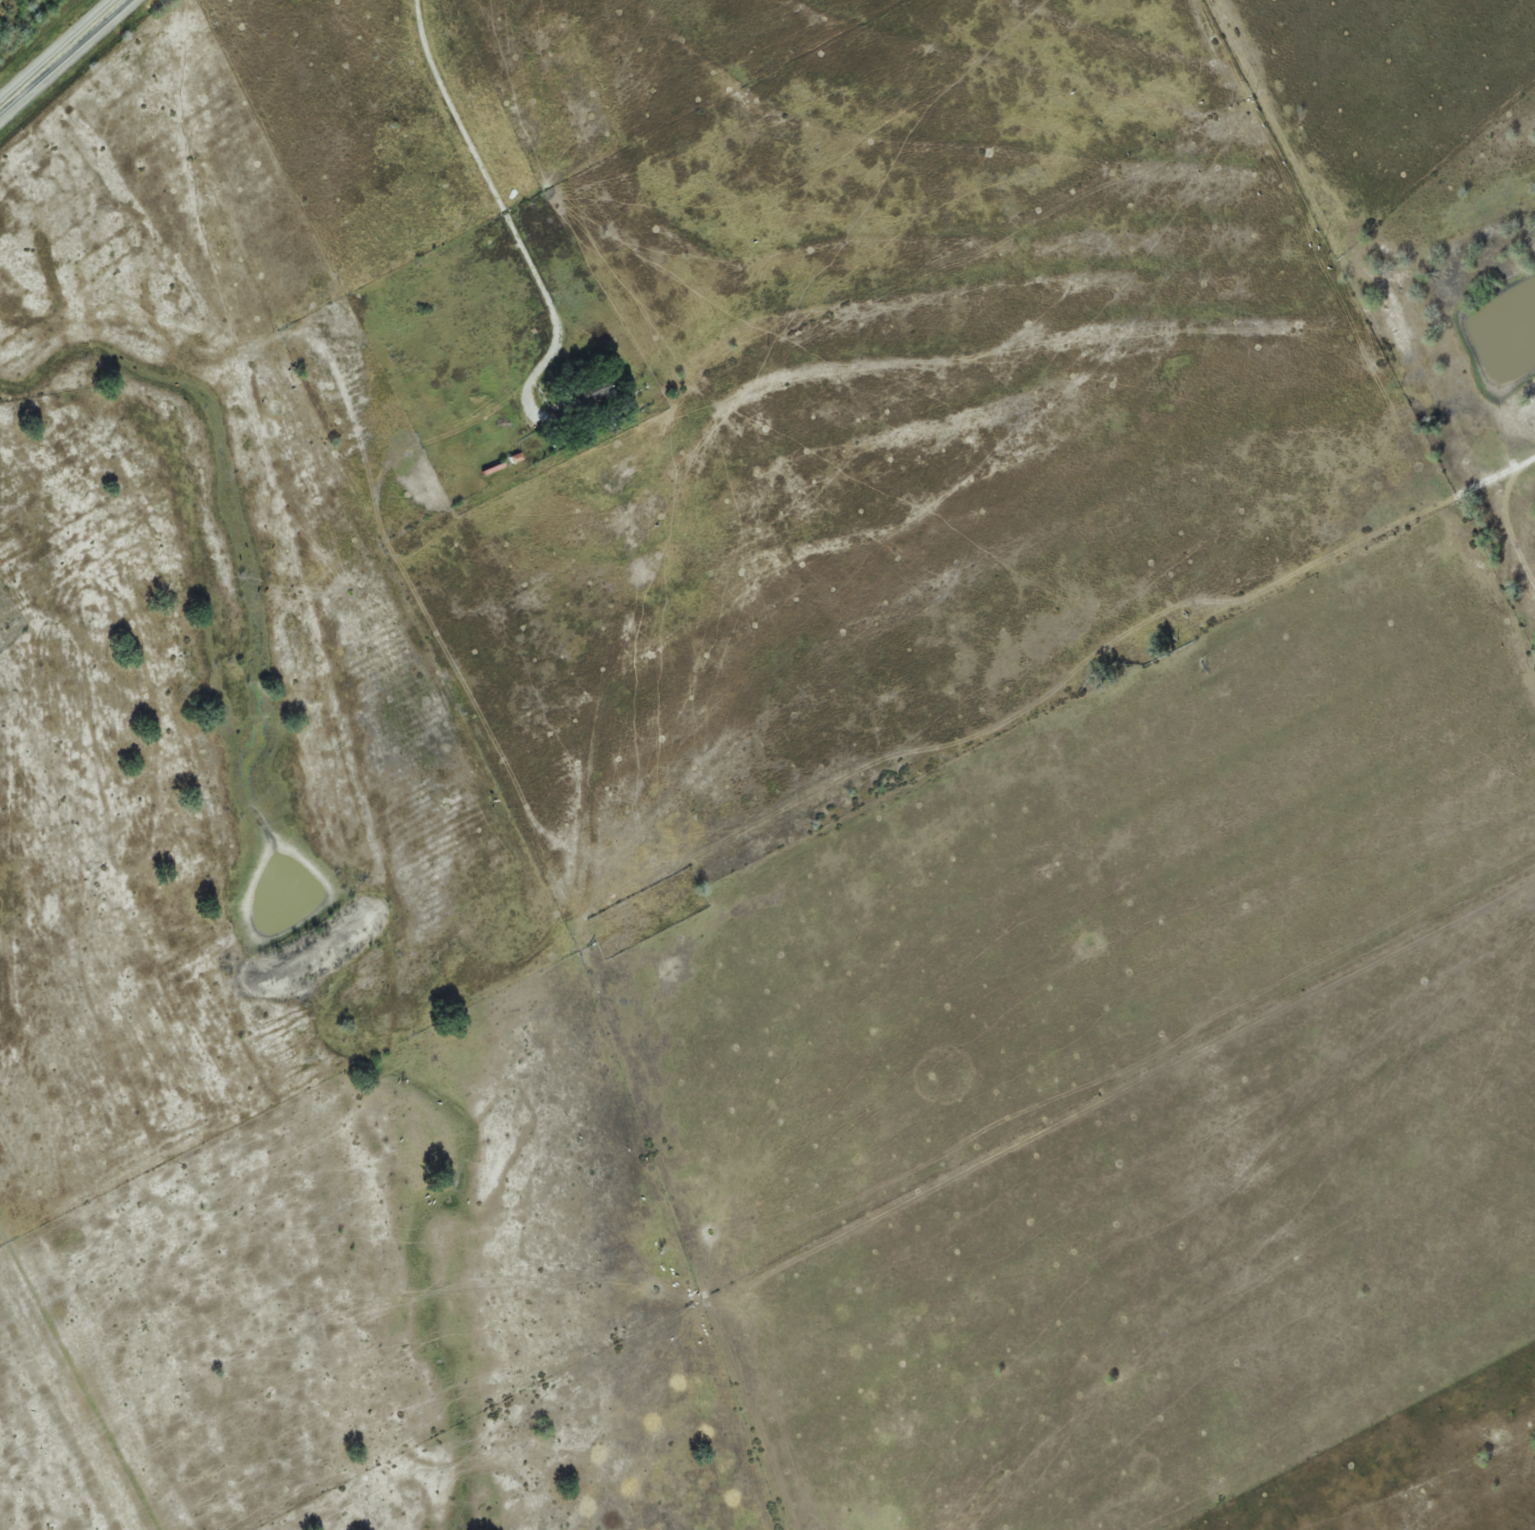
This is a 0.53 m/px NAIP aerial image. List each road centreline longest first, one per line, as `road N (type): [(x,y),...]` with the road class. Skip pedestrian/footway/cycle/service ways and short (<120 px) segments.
road 1 (trunk): [(0,109),(122,0)]

